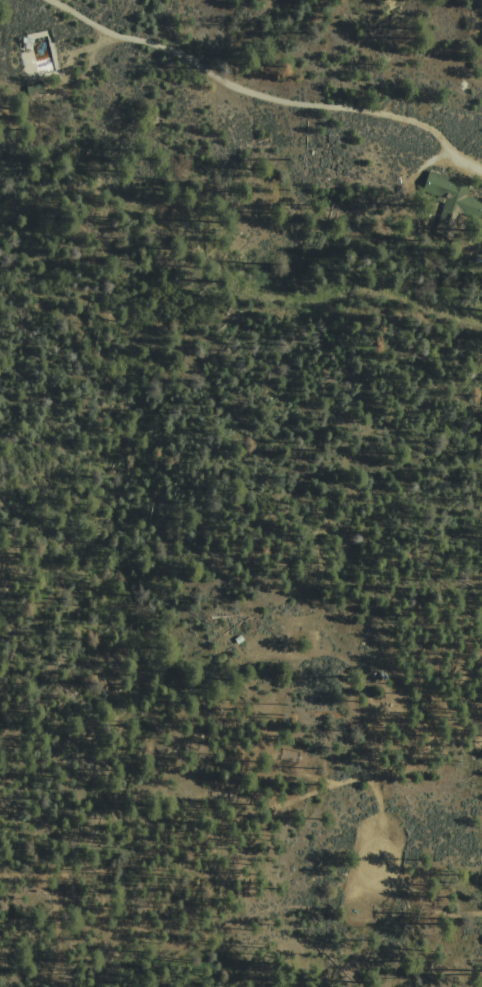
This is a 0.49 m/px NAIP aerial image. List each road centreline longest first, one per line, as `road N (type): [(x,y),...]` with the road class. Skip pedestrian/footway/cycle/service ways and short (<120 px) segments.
road 1 (track): [(481,743),(433,744),(116,869),(0,875)]

